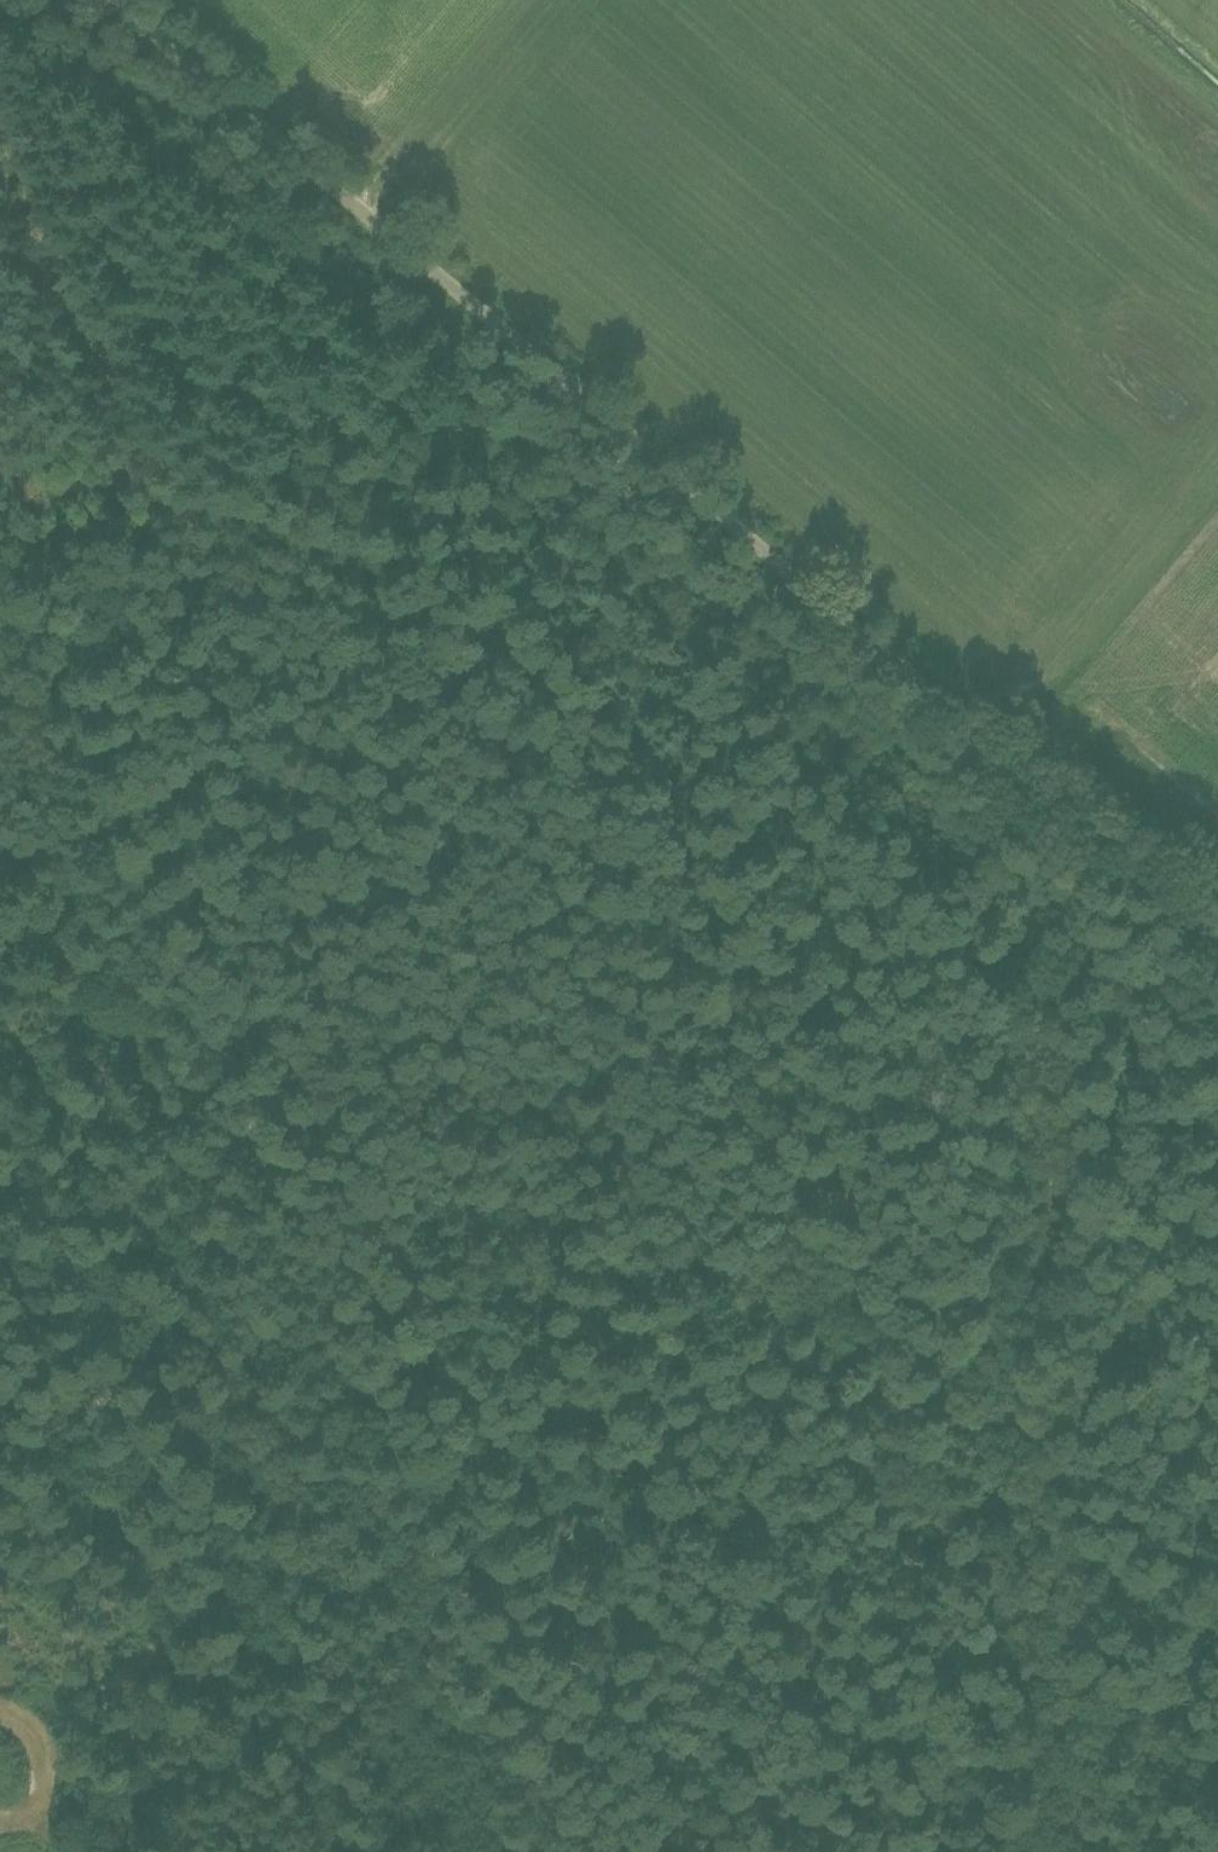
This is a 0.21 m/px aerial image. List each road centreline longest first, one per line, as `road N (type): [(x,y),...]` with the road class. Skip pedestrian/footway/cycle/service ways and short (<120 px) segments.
road 1 (unclassified): [(101,0),(1217,931)]

